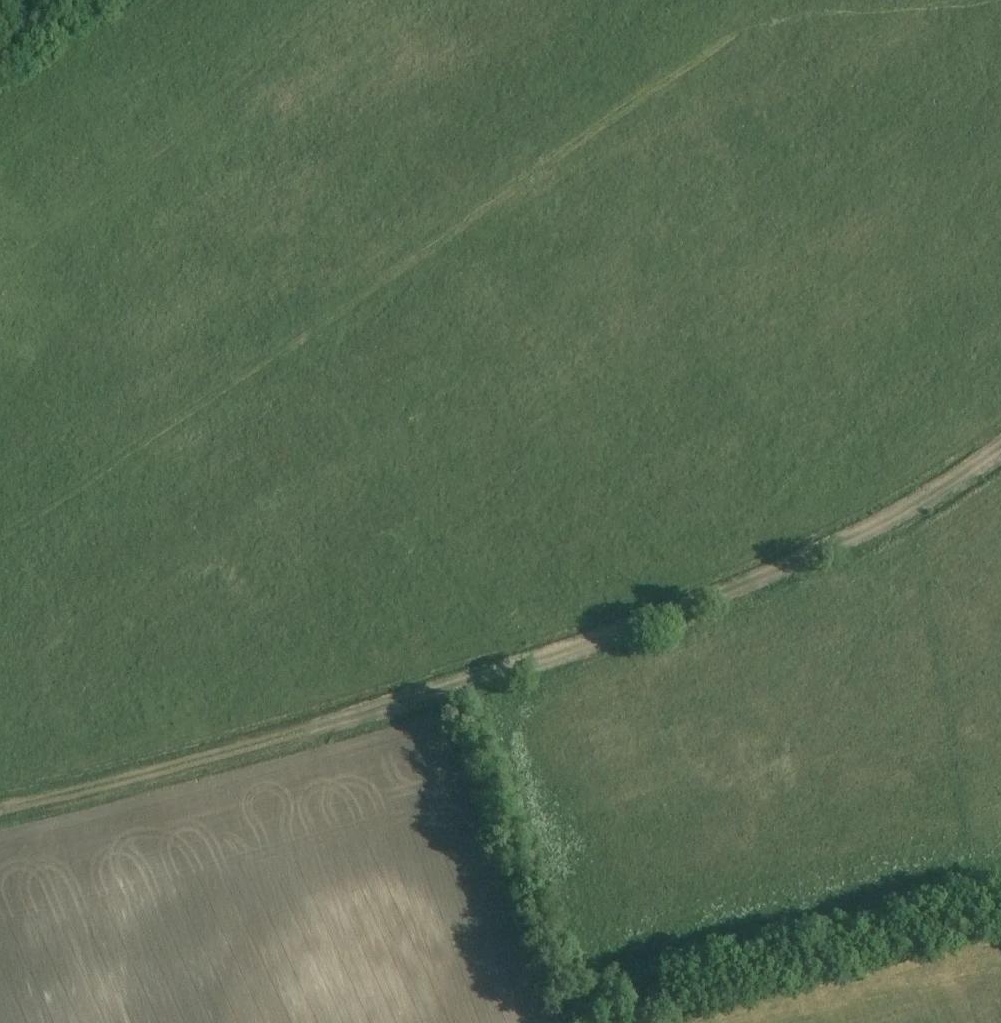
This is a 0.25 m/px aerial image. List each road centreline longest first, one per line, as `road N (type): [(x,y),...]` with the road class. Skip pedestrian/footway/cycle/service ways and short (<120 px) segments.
road 1 (track): [(1000,441),(846,541),(582,646),(275,737),(0,805)]

